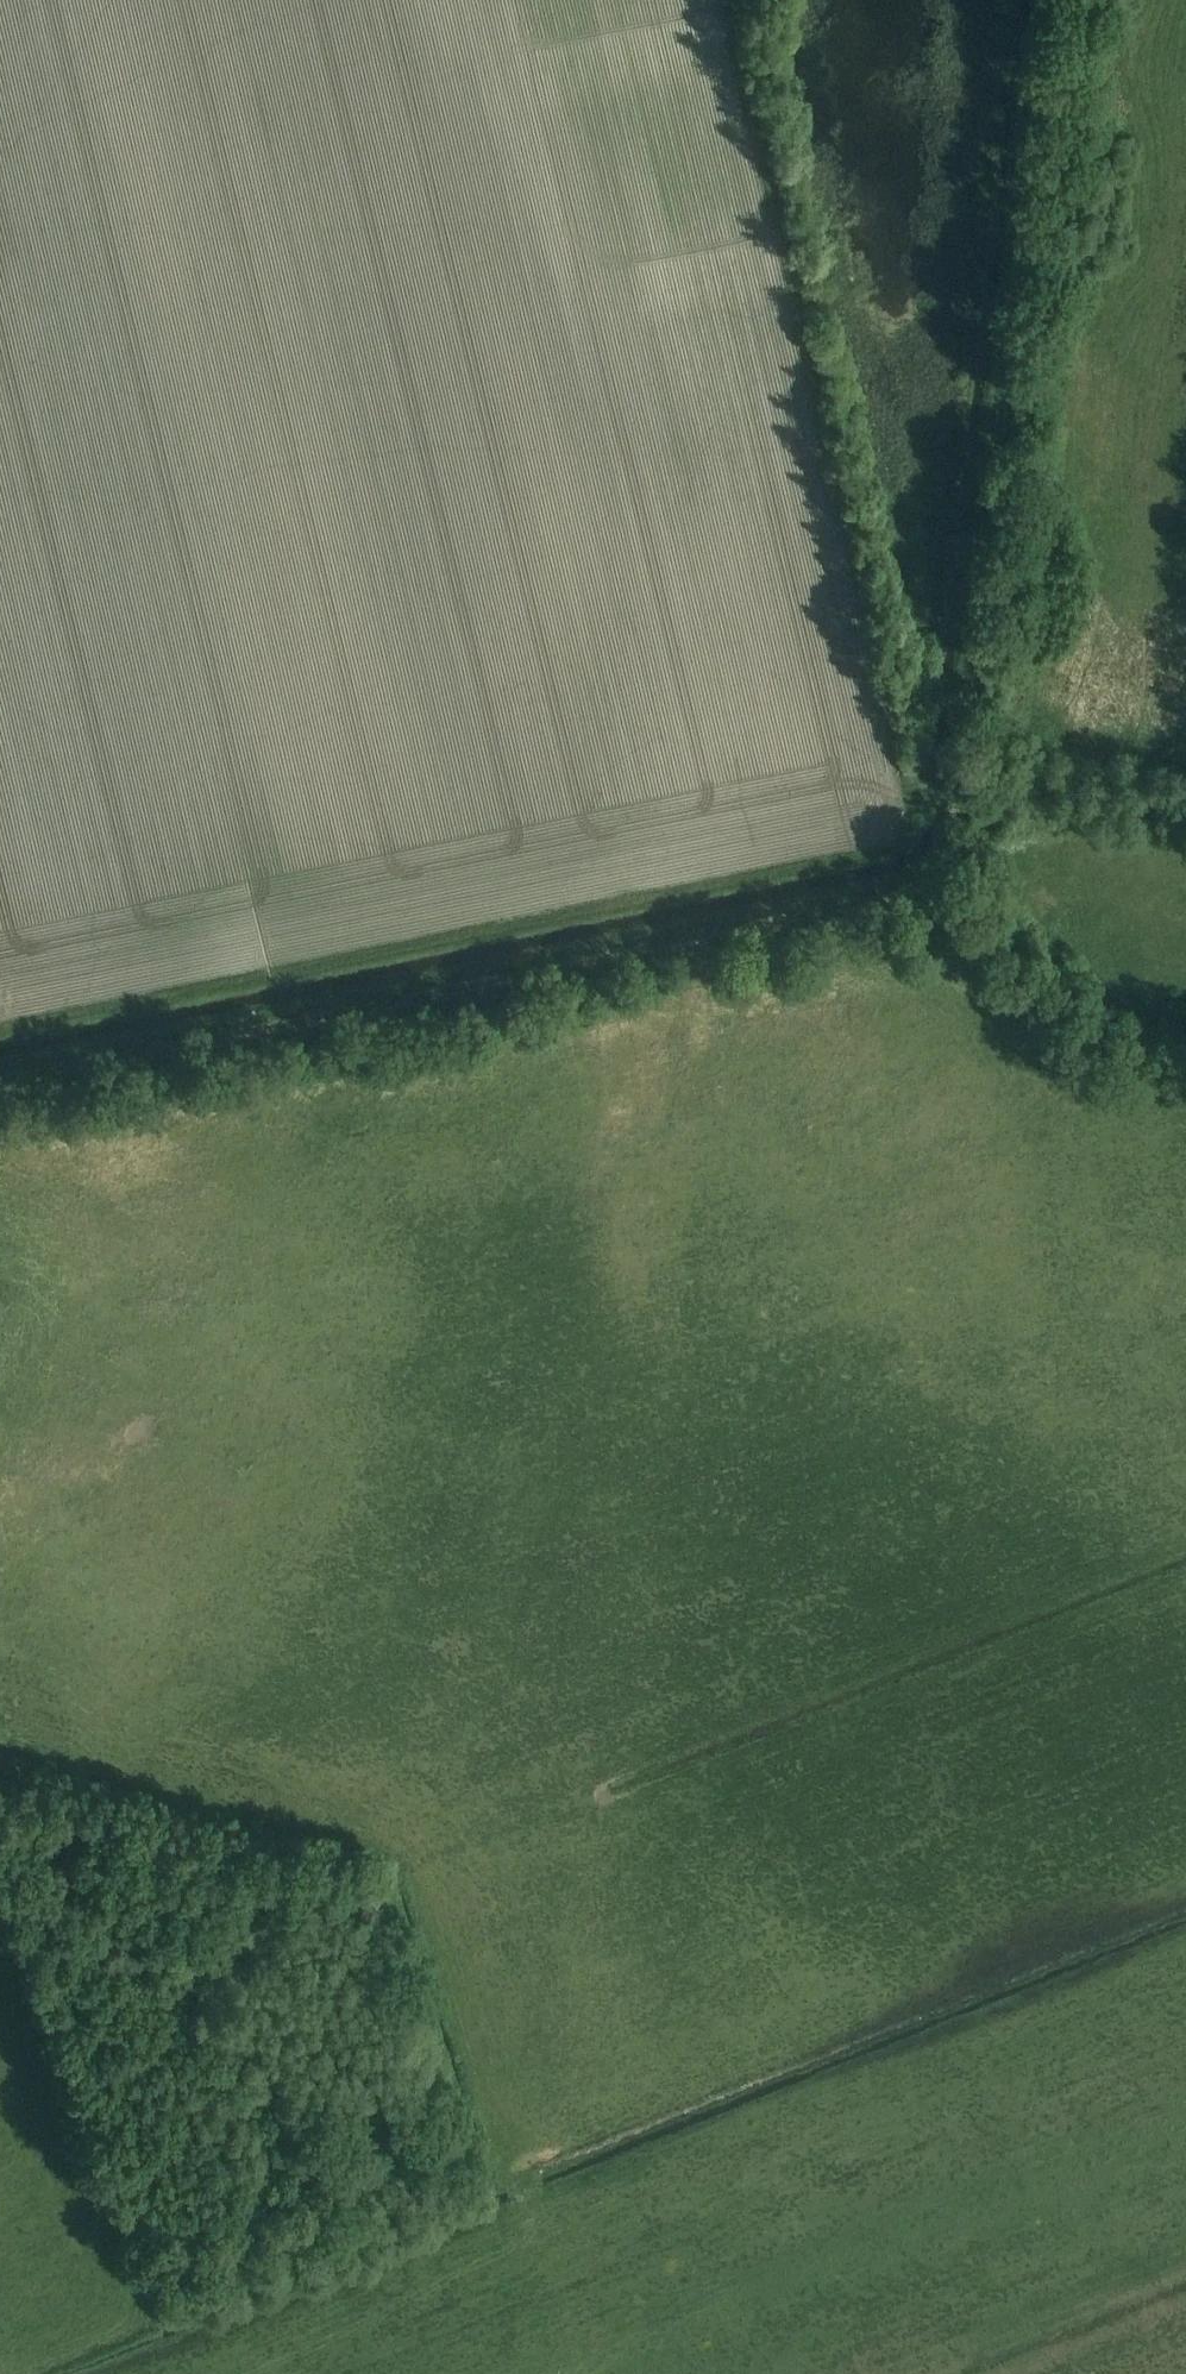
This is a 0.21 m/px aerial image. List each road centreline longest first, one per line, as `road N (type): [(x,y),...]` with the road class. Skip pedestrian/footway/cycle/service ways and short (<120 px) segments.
road 1 (track): [(0,1078),(934,876),(1043,0)]

